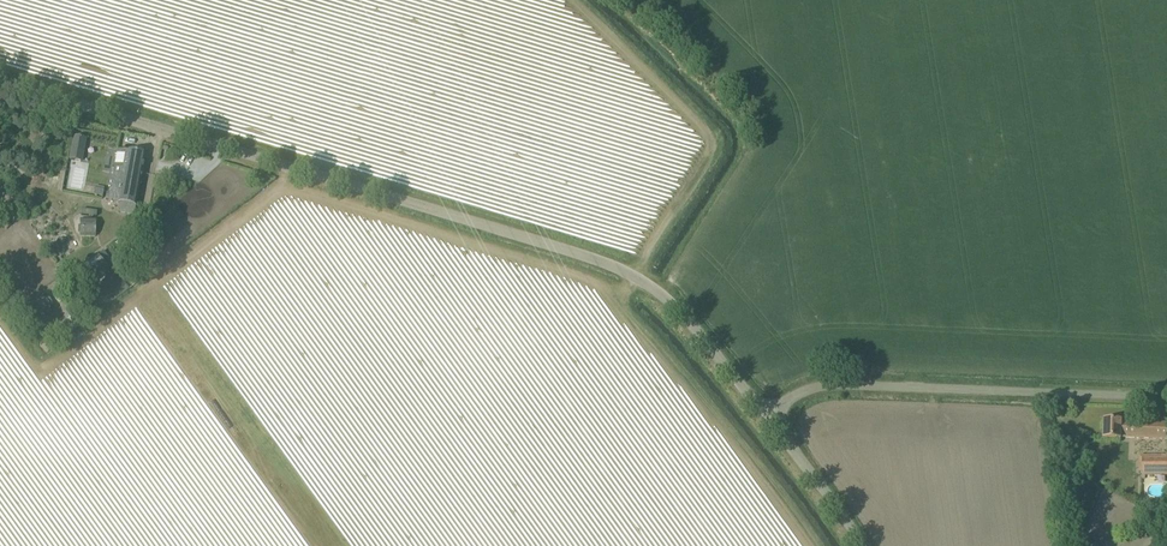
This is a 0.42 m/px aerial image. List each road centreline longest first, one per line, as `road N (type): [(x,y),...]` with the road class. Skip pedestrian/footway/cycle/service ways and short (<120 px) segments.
road 1 (unclassified): [(764,414),(693,319),(611,258),(0,71)]
road 2 (unclassified): [(1166,390),(819,382),(764,414)]
road 3 (unclassified): [(858,545),(764,414)]

